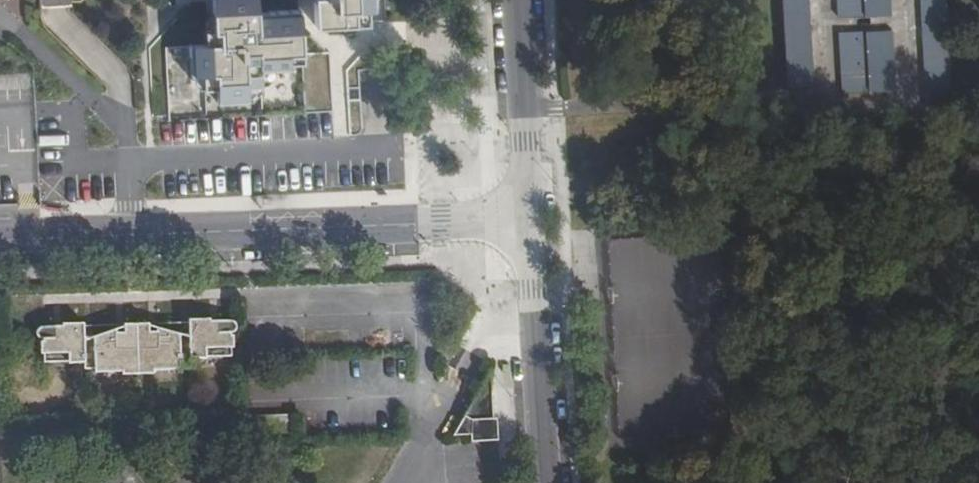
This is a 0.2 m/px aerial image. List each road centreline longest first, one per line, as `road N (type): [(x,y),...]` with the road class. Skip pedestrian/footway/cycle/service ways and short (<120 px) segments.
road 1 (residential): [(530,222),(0,239)]
road 2 (track): [(526,143),(561,143),(563,182),(735,174),(756,180),(813,232),(978,263)]
road 3 (tertiary): [(547,482),(530,222)]
road 4 (tertiary): [(519,0),(530,222)]

